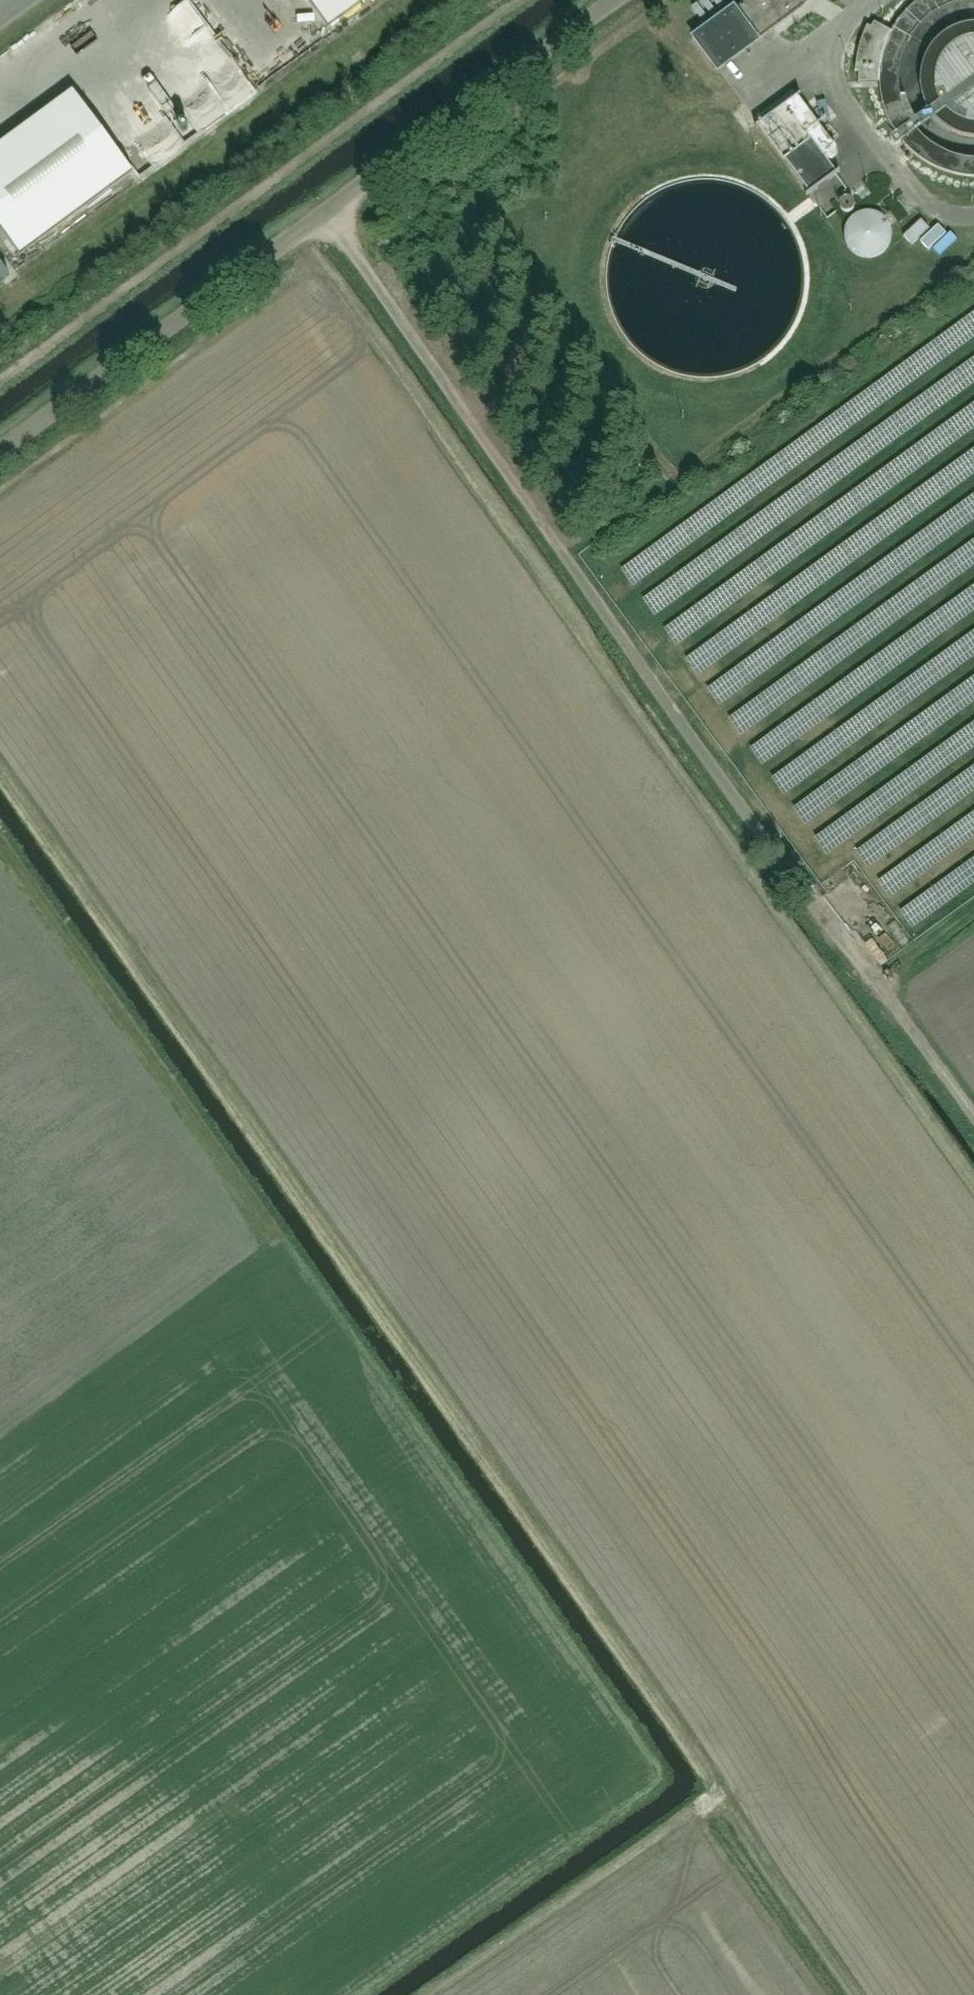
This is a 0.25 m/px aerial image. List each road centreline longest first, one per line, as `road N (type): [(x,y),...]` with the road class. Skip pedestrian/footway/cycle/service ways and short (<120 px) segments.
road 1 (unclassified): [(973,1118),(326,214)]
road 2 (unclassified): [(0,453),(326,214)]
road 3 (unclassified): [(326,214),(615,0)]

